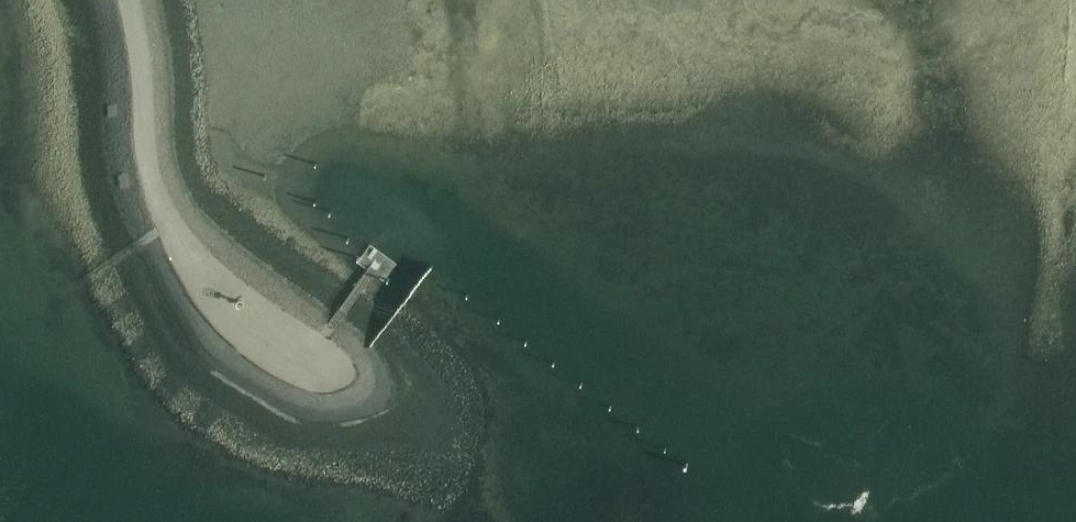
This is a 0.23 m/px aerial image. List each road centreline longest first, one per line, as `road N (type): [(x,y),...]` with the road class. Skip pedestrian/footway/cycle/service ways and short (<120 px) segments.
road 1 (unclassified): [(319,338),(292,350),(238,309),(167,220),(154,182),(131,0)]

